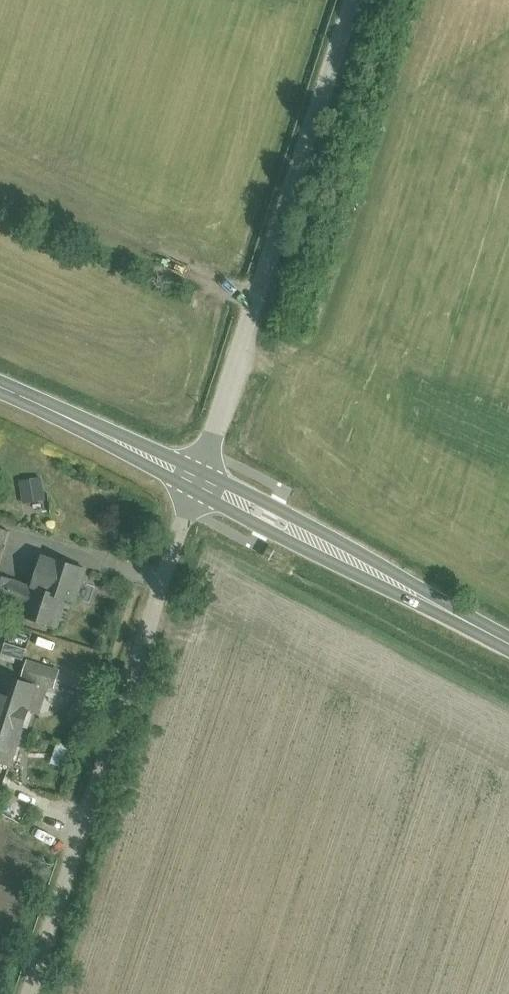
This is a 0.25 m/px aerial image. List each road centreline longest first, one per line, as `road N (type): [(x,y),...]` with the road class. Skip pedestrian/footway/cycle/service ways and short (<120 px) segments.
road 1 (unclassified): [(197,480),(33,993)]
road 2 (unclassified): [(353,0),(197,480)]
road 3 (tertiary): [(508,644),(197,480)]
road 4 (tertiary): [(197,480),(0,387)]

